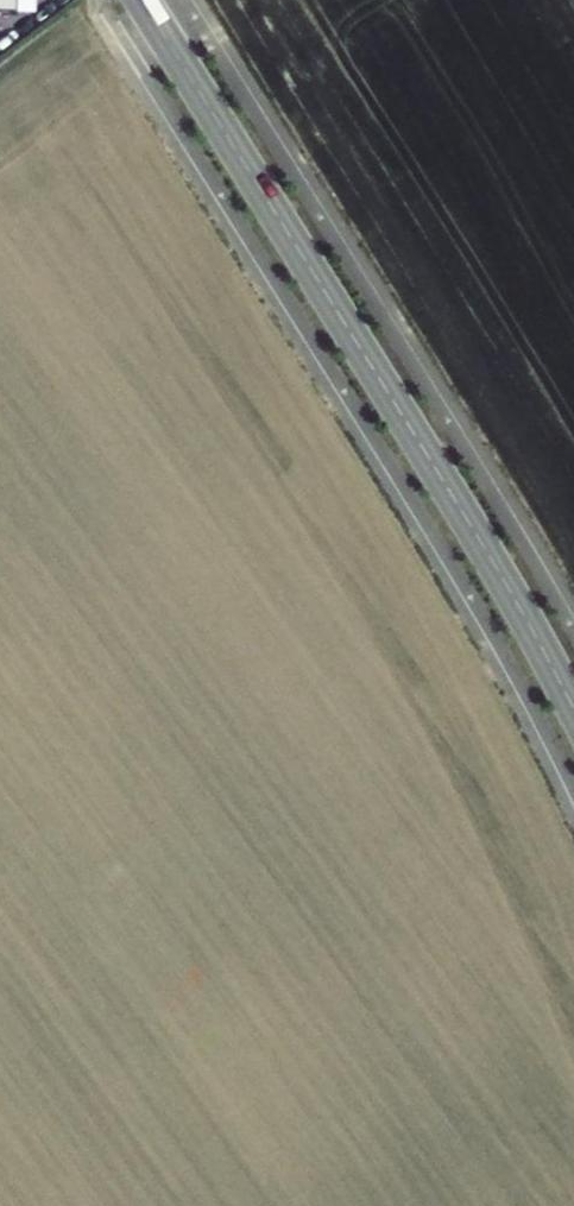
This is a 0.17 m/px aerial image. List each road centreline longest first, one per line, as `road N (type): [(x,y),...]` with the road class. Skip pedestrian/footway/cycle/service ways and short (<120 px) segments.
road 1 (secondary): [(573,711),(475,533),(141,0)]

